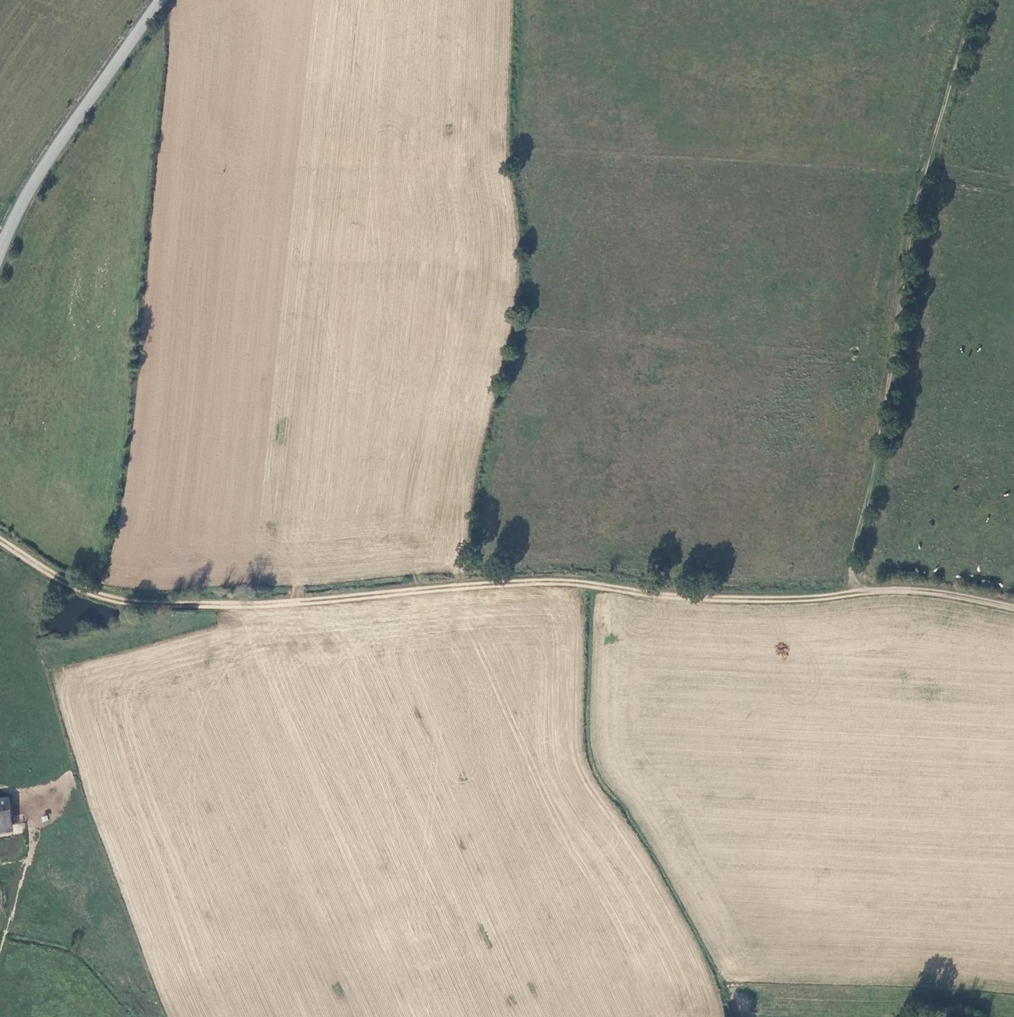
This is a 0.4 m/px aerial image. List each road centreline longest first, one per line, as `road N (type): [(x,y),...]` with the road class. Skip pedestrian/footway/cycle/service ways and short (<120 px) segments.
road 1 (track): [(0,547),(55,584),(121,608),(289,609),(552,586),(746,602),(854,593)]
road 2 (track): [(854,593),(852,556),(917,209),(975,0)]
road 3 (tertiary): [(162,0),(51,157),(0,248)]
road 4 (track): [(854,593),(935,591),(1013,607)]

